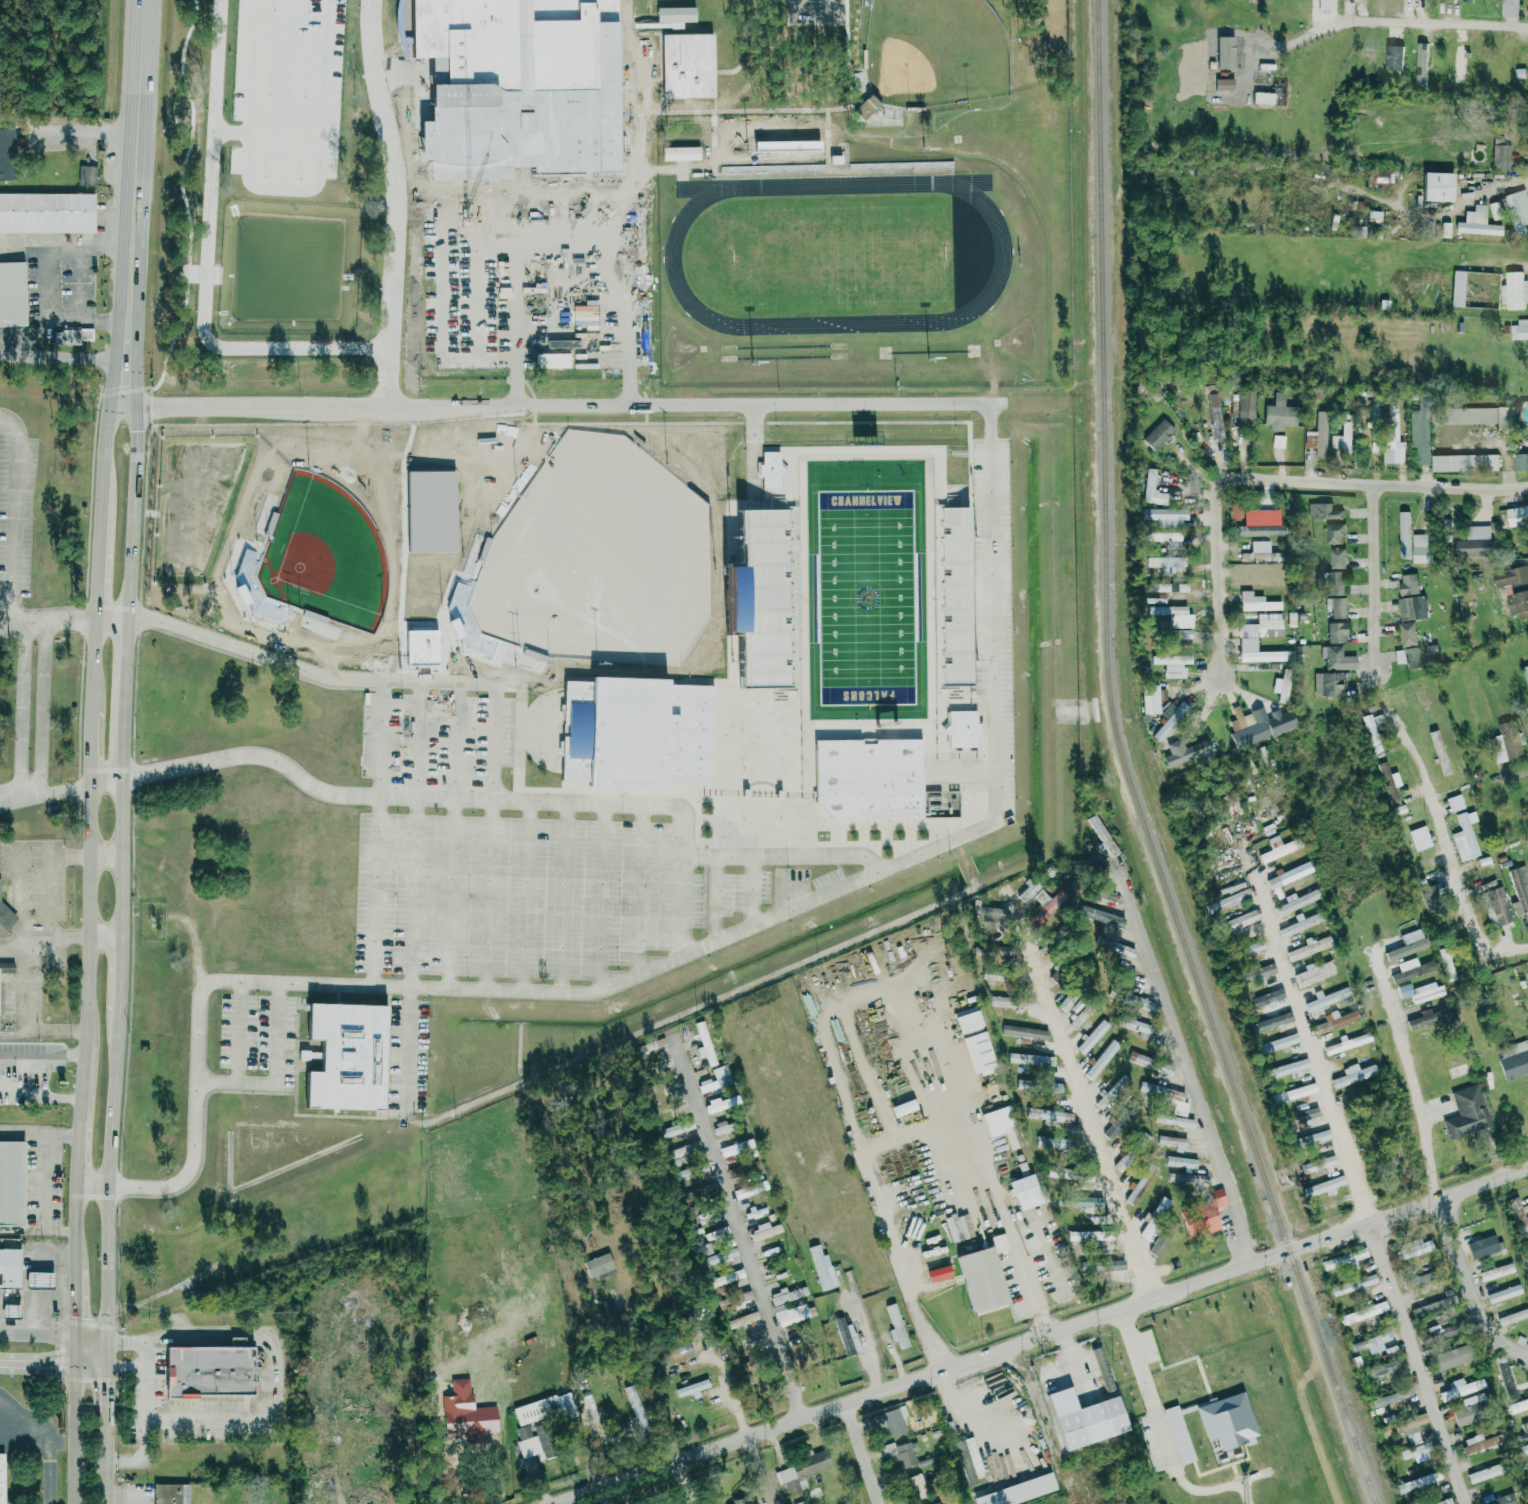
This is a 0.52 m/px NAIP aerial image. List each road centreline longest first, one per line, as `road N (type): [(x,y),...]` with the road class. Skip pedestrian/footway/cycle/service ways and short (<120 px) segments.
road 1 (residential): [(550,1503),(1527,1170)]
road 2 (residential): [(124,403),(348,412),(1006,403)]
road 3 (residential): [(1155,1298),(1029,937)]
road 4 (residential): [(802,1421),(692,1069)]
road 5 (residential): [(1527,175),(1512,175),(1394,237),(1318,228),(1296,242),(1269,237),(1257,220),(1258,181)]
road 6 (secondary): [(93,784),(82,1119)]
road 7 (secondary): [(100,1336),(117,1014)]
road 8 (residential): [(1527,489),(1217,481)]
road 9 (residential): [(1371,1224),(1468,1503)]
road 10 (secondary): [(122,936),(123,685)]
road 11 (secondary): [(125,621),(135,433),(124,403)]
road 12 (residential): [(1217,481),(1219,681)]
road 13 (residential): [(1527,946),(1488,960),(1449,862),(1420,866),(1410,858)]
road 14 (secondary): [(130,317),(137,131)]
road 15 (residential): [(1376,663),(1374,482)]
road 16 (residential): [(1435,1202),(1502,1331),(1527,1343)]
road 17 (residential): [(1002,1185),(1053,1335)]
road 18 (residential): [(1091,1322),(1026,1181)]
road 19 (secondary): [(124,403),(105,428),(99,548)]
road 20 (secondary): [(74,1363),(73,1503)]
road 21 (residential): [(137,131),(0,121)]
road 22 (secondary): [(137,131),(143,0)]
road 23 (residential): [(0,348),(128,349)]

